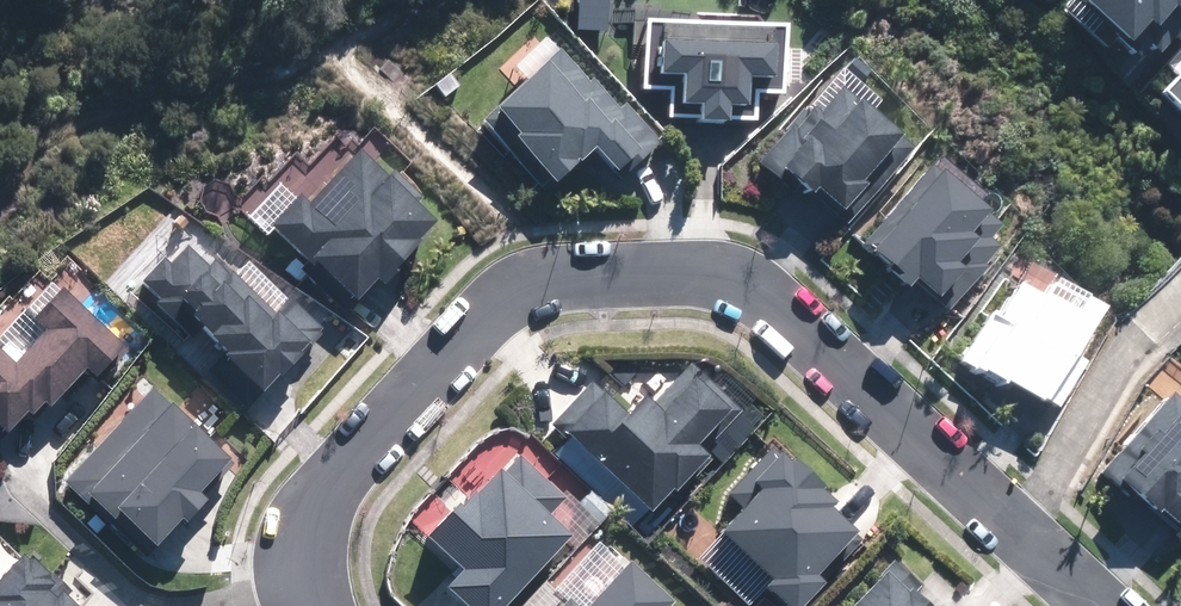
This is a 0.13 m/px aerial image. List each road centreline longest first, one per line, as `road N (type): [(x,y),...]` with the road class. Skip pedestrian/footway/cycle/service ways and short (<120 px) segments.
road 1 (residential): [(305,605),(299,562),(307,524),(492,309),(533,284),(581,275),(700,280),(756,294),(1022,529)]
road 2 (residential): [(1022,529),(1137,328),(1180,283)]

